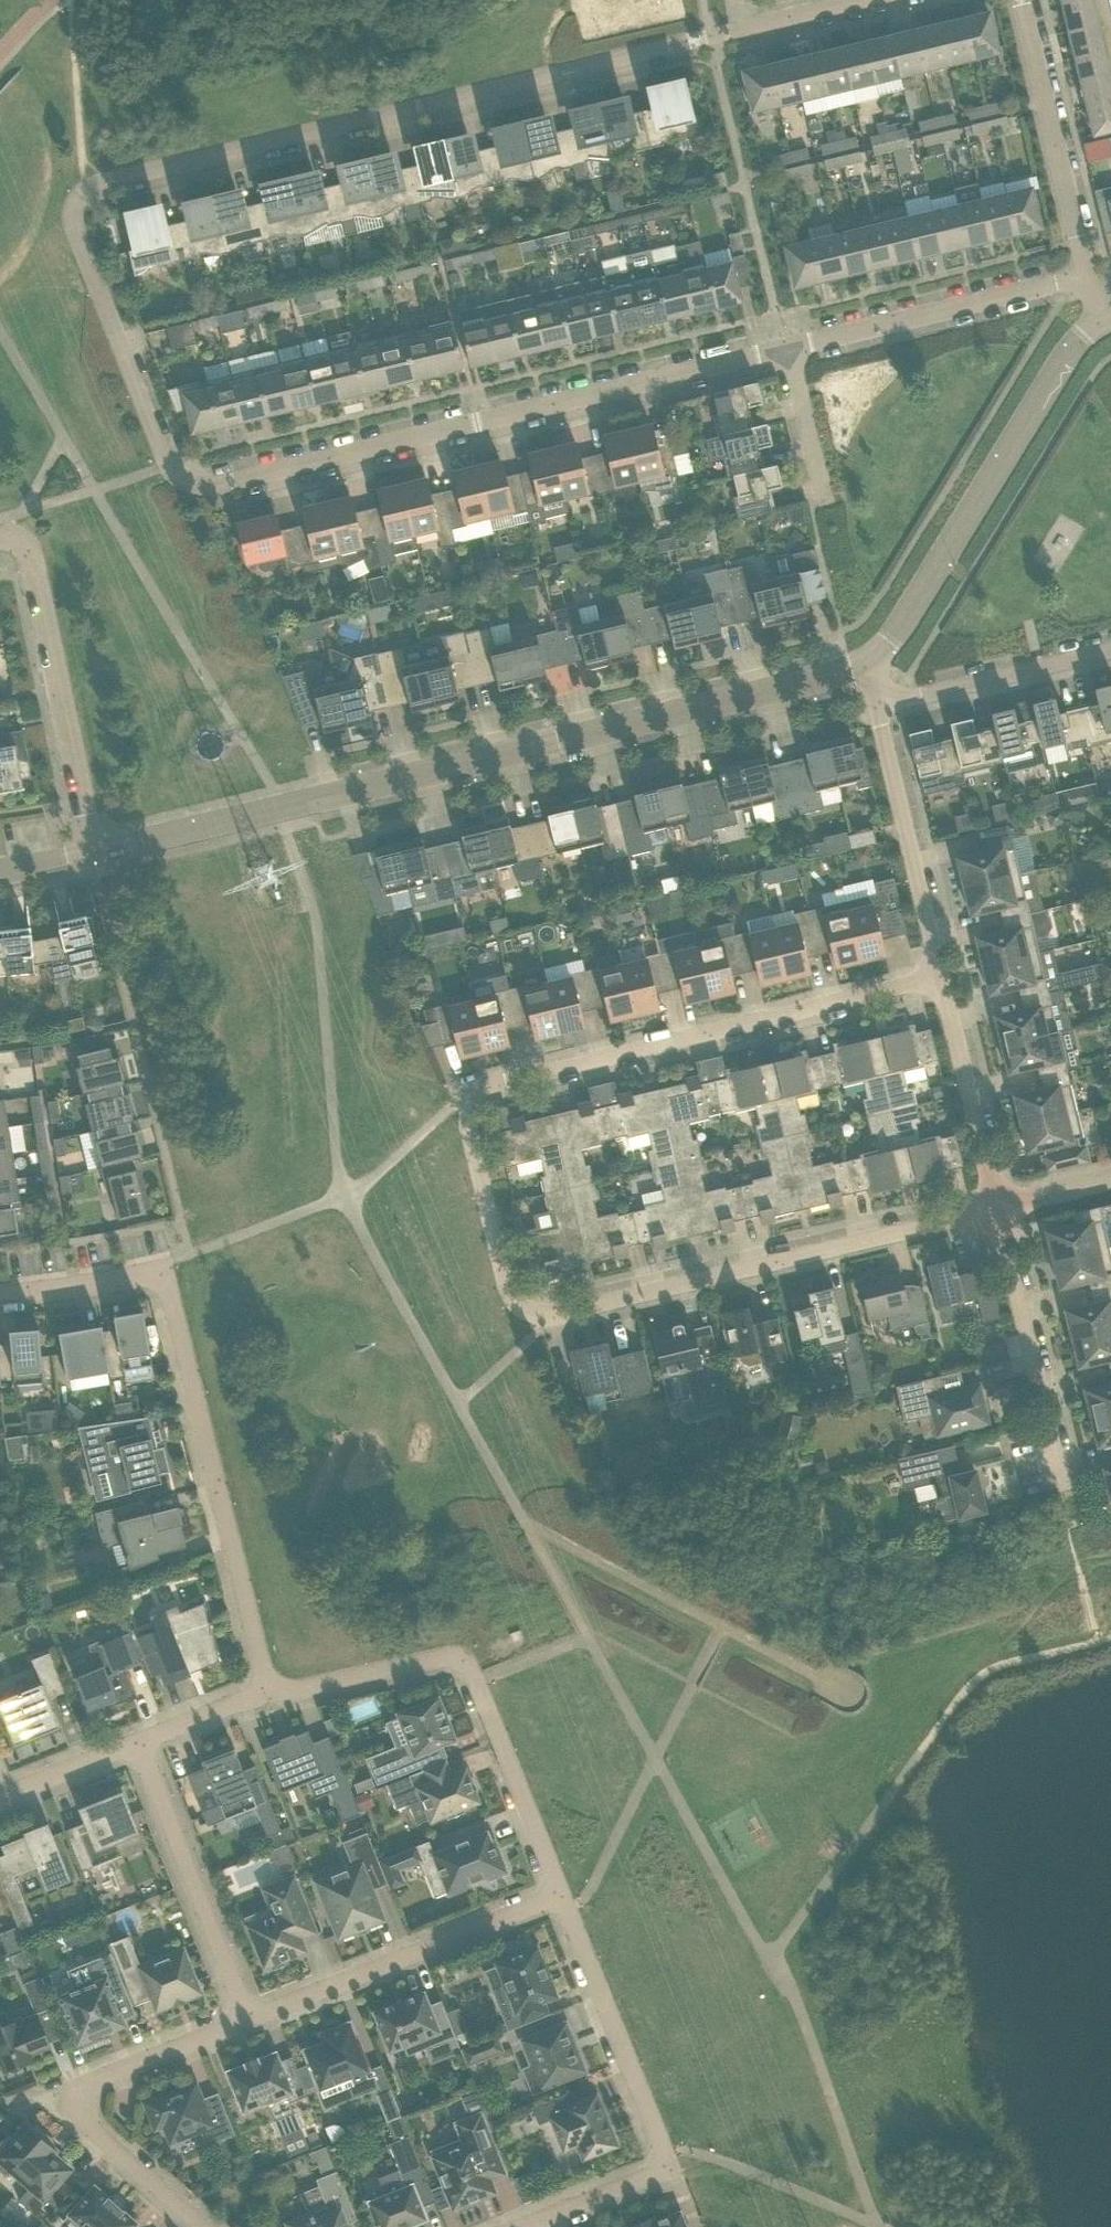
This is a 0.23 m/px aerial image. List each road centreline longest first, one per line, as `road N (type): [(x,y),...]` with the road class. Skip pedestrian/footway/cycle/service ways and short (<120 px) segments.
road 1 (residential): [(792,352),(207,484),(165,453),(74,226),(75,206),(85,189),(113,178),(865,0)]
road 2 (residential): [(998,1208),(552,1321),(519,1310),(505,1286),(470,1136),(471,1100),(496,1080),(942,970)]
road 3 (residential): [(871,662),(93,851)]
road 4 (residential): [(266,1699),(170,1268),(0,1296)]
road 5 (residential): [(559,1902),(460,1665),(266,1699)]
road 6 (residential): [(1107,320),(1080,341),(907,620),(871,662)]
road 7 (residential): [(201,2226),(90,2129),(74,2100),(86,2086),(247,2025)]
road 8 (residential): [(93,851),(32,561),(22,544),(0,541)]
road 9 (residential): [(247,2025),(559,1902)]
road 10 (residential): [(247,2025),(137,1745)]
road 11 (residential): [(1084,283),(792,352)]
road 12 (residential): [(1084,283),(1022,0)]
road 13 (residential): [(1064,1490),(998,1208)]
road 14 (residential): [(665,2159),(559,1902)]
road 15 (residential): [(942,970),(882,711)]
road 16 (residential): [(998,1208),(942,970)]
road 17 (residential): [(882,711),(1110,652)]
road 18 (residential): [(665,2159),(655,2180),(529,2226)]
road 19 (residential): [(0,1801),(137,1745)]
road 20 (residential): [(137,1745),(266,1699)]
road 21 (residential): [(792,352),(818,480)]

